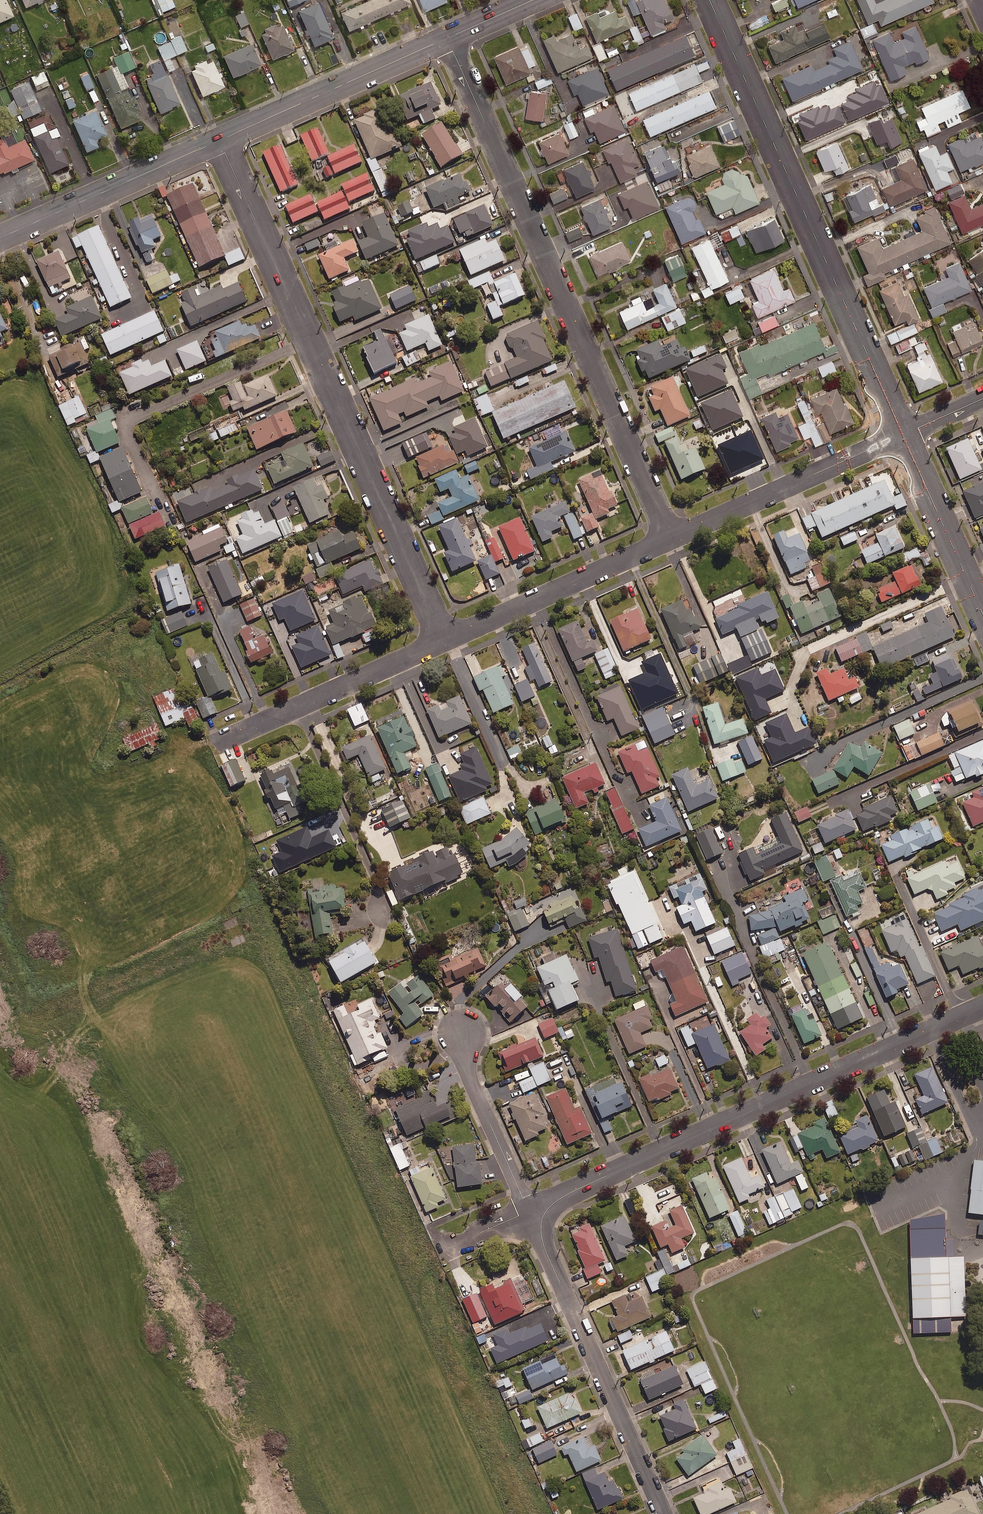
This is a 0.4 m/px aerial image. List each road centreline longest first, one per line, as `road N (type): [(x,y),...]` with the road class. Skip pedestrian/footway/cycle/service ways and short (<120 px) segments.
road 1 (residential): [(444,641),(220,140)]
road 2 (residential): [(670,538),(448,38)]
road 3 (residential): [(542,1217),(575,1190),(982,1007)]
road 4 (residential): [(903,435),(709,0)]
road 5 (residential): [(664,1513),(546,1252),(542,1217)]
road 6 (residential): [(670,538),(903,435)]
road 7 (secondary): [(220,140),(448,38)]
road 8 (residential): [(444,641),(670,538)]
road 9 (residential): [(220,742),(444,641)]
road 10 (secondary): [(0,239),(220,140)]
road 11 (residential): [(461,1031),(470,1080),(523,1198),(542,1217)]
road 12 (residential): [(982,615),(903,435)]

